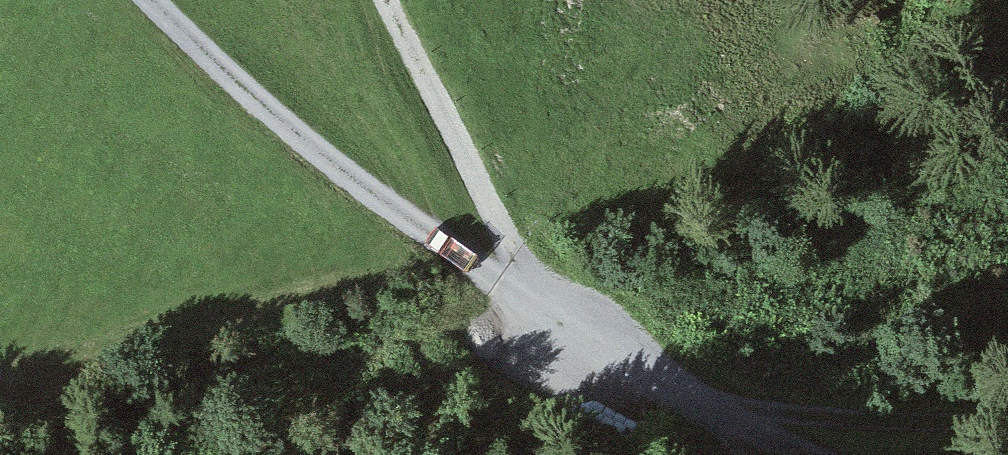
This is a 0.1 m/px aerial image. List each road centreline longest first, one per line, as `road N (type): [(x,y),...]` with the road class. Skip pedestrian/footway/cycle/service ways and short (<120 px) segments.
road 1 (track): [(549,309),(320,154),(149,0)]
road 2 (track): [(393,0),(549,309),(663,389)]
road 3 (track): [(663,389),(830,429),(1007,427)]
road 4 (track): [(781,454),(663,389)]

